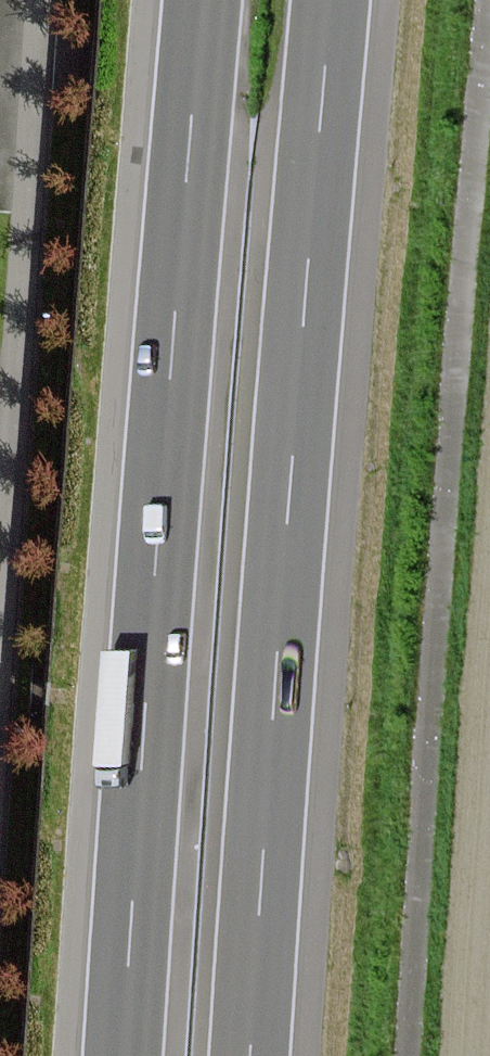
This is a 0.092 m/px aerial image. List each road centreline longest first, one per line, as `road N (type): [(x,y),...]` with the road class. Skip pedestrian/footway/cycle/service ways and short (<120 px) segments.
road 1 (track): [(405,1055),(489,0)]
road 2 (motorway): [(202,0),(121,1055)]
road 3 (motorway): [(251,1055),(330,0)]
road 4 (residential): [(0,545),(31,0)]

